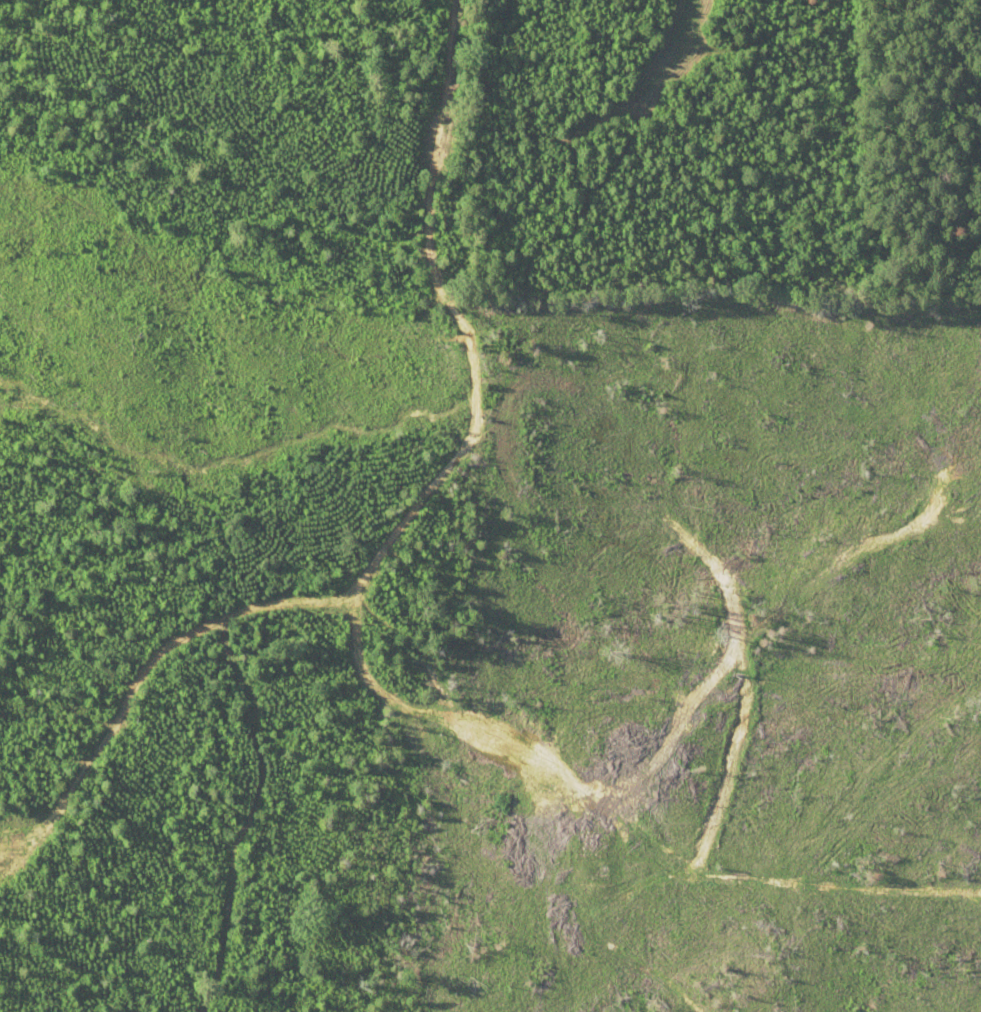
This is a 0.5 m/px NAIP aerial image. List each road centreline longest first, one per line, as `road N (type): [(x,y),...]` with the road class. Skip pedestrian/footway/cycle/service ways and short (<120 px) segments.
road 1 (residential): [(674,1011),(694,722)]

